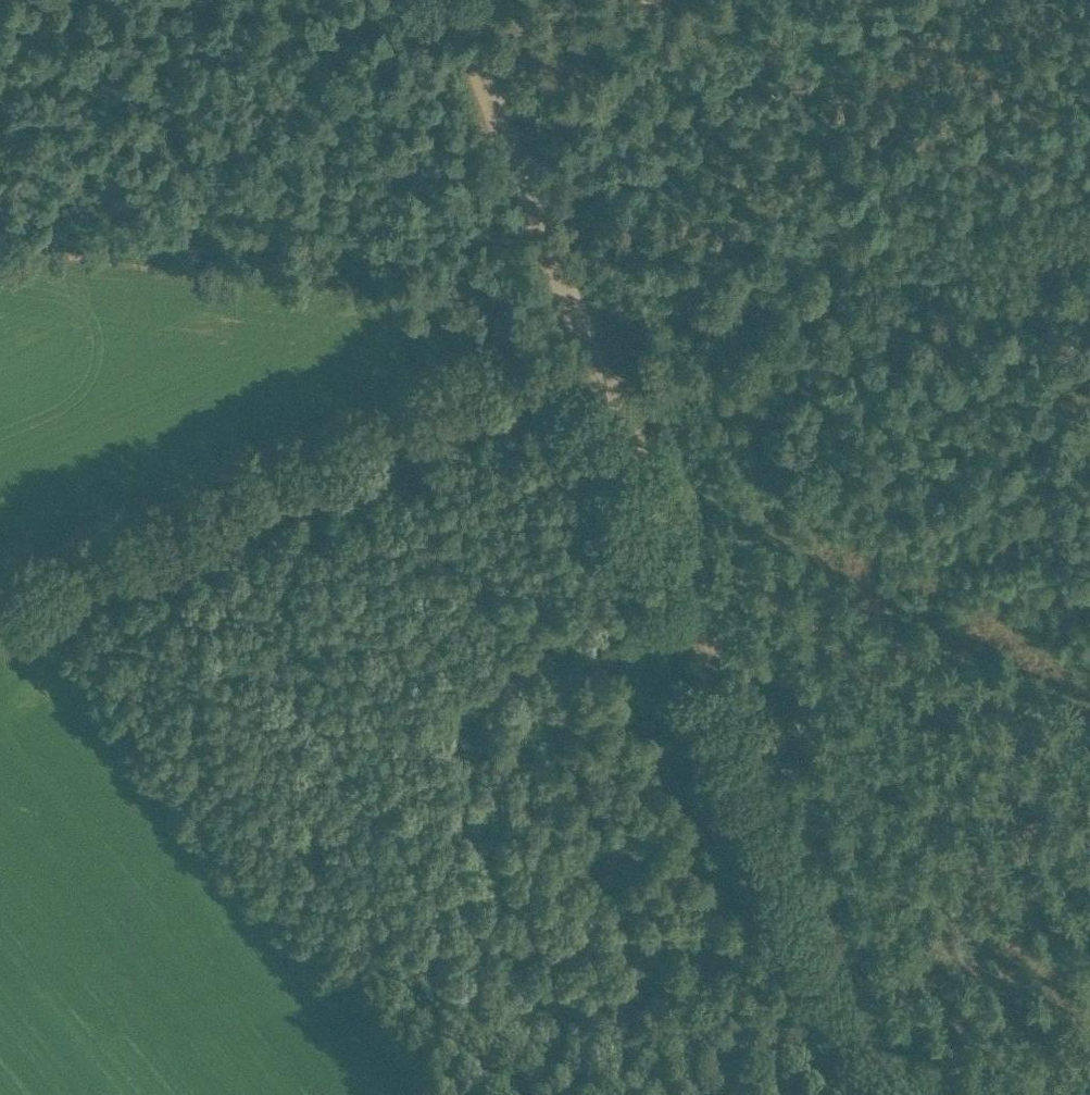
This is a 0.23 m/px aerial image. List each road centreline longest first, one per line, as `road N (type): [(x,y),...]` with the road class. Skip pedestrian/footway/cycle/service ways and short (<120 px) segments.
road 1 (track): [(614,365),(895,1094)]
road 2 (track): [(0,643),(557,401),(614,365)]
road 3 (track): [(476,0),(605,341)]

